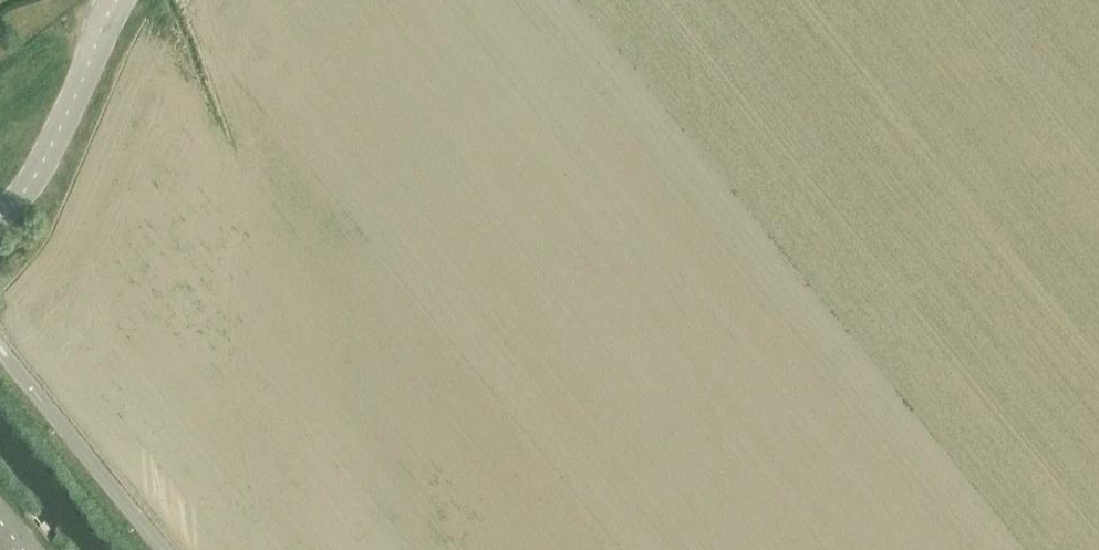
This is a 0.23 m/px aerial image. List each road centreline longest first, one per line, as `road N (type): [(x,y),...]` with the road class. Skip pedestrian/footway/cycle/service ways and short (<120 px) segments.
road 1 (unclassified): [(162,549),(0,350)]
road 2 (unclassified): [(0,218),(52,151),(118,0)]

